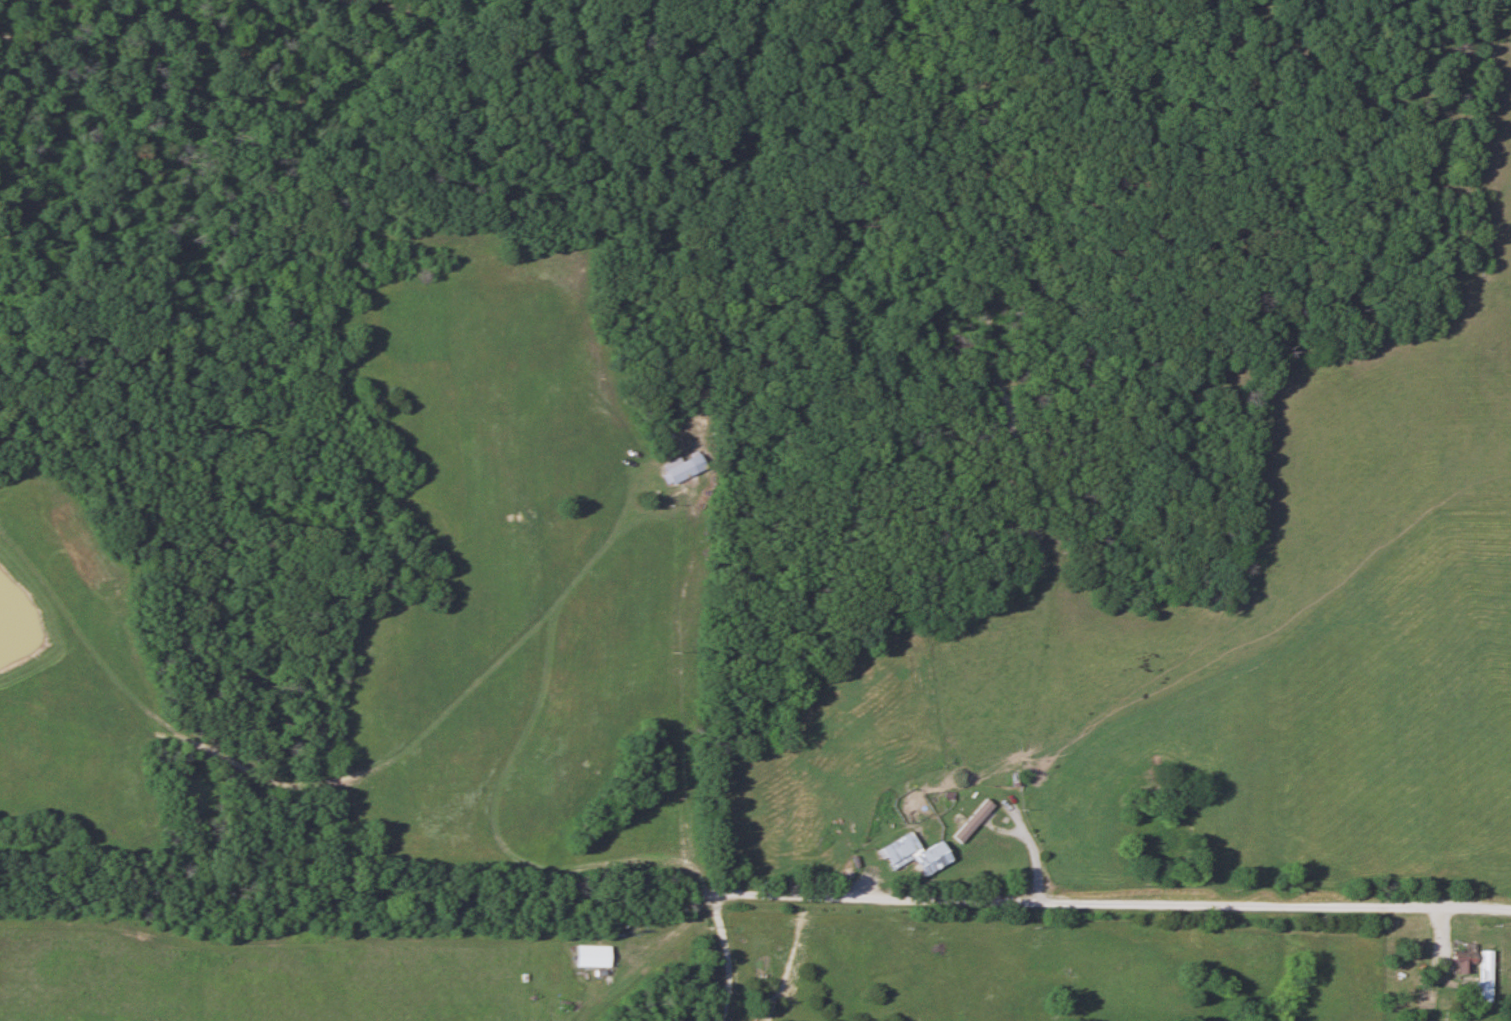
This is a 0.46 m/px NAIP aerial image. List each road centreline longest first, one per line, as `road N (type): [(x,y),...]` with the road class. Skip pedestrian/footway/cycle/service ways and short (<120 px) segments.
road 1 (residential): [(1510,910),(865,899)]

